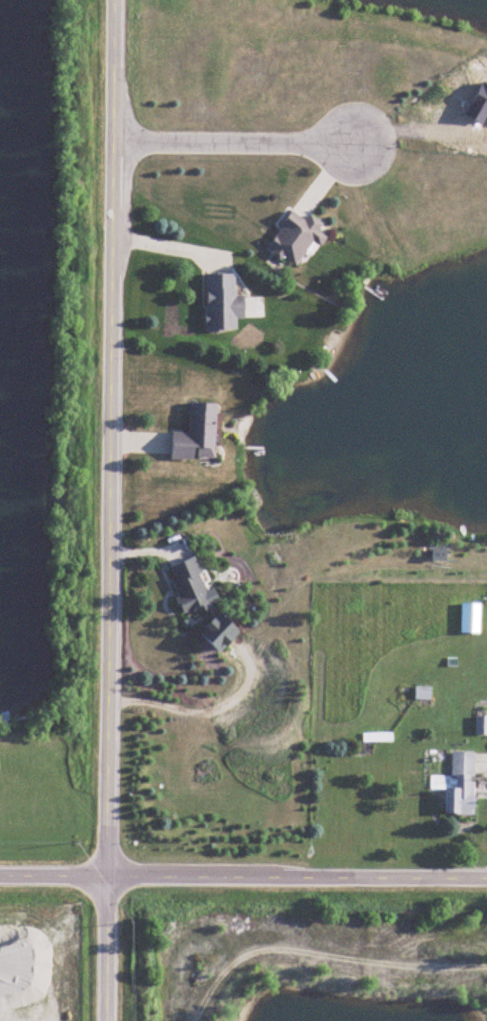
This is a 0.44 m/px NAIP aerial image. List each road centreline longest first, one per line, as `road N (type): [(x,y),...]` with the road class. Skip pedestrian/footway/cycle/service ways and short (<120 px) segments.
road 1 (residential): [(106,1020),(114,0)]
road 2 (tertiary): [(486,880),(0,878)]
road 3 (residential): [(113,143),(359,145)]

